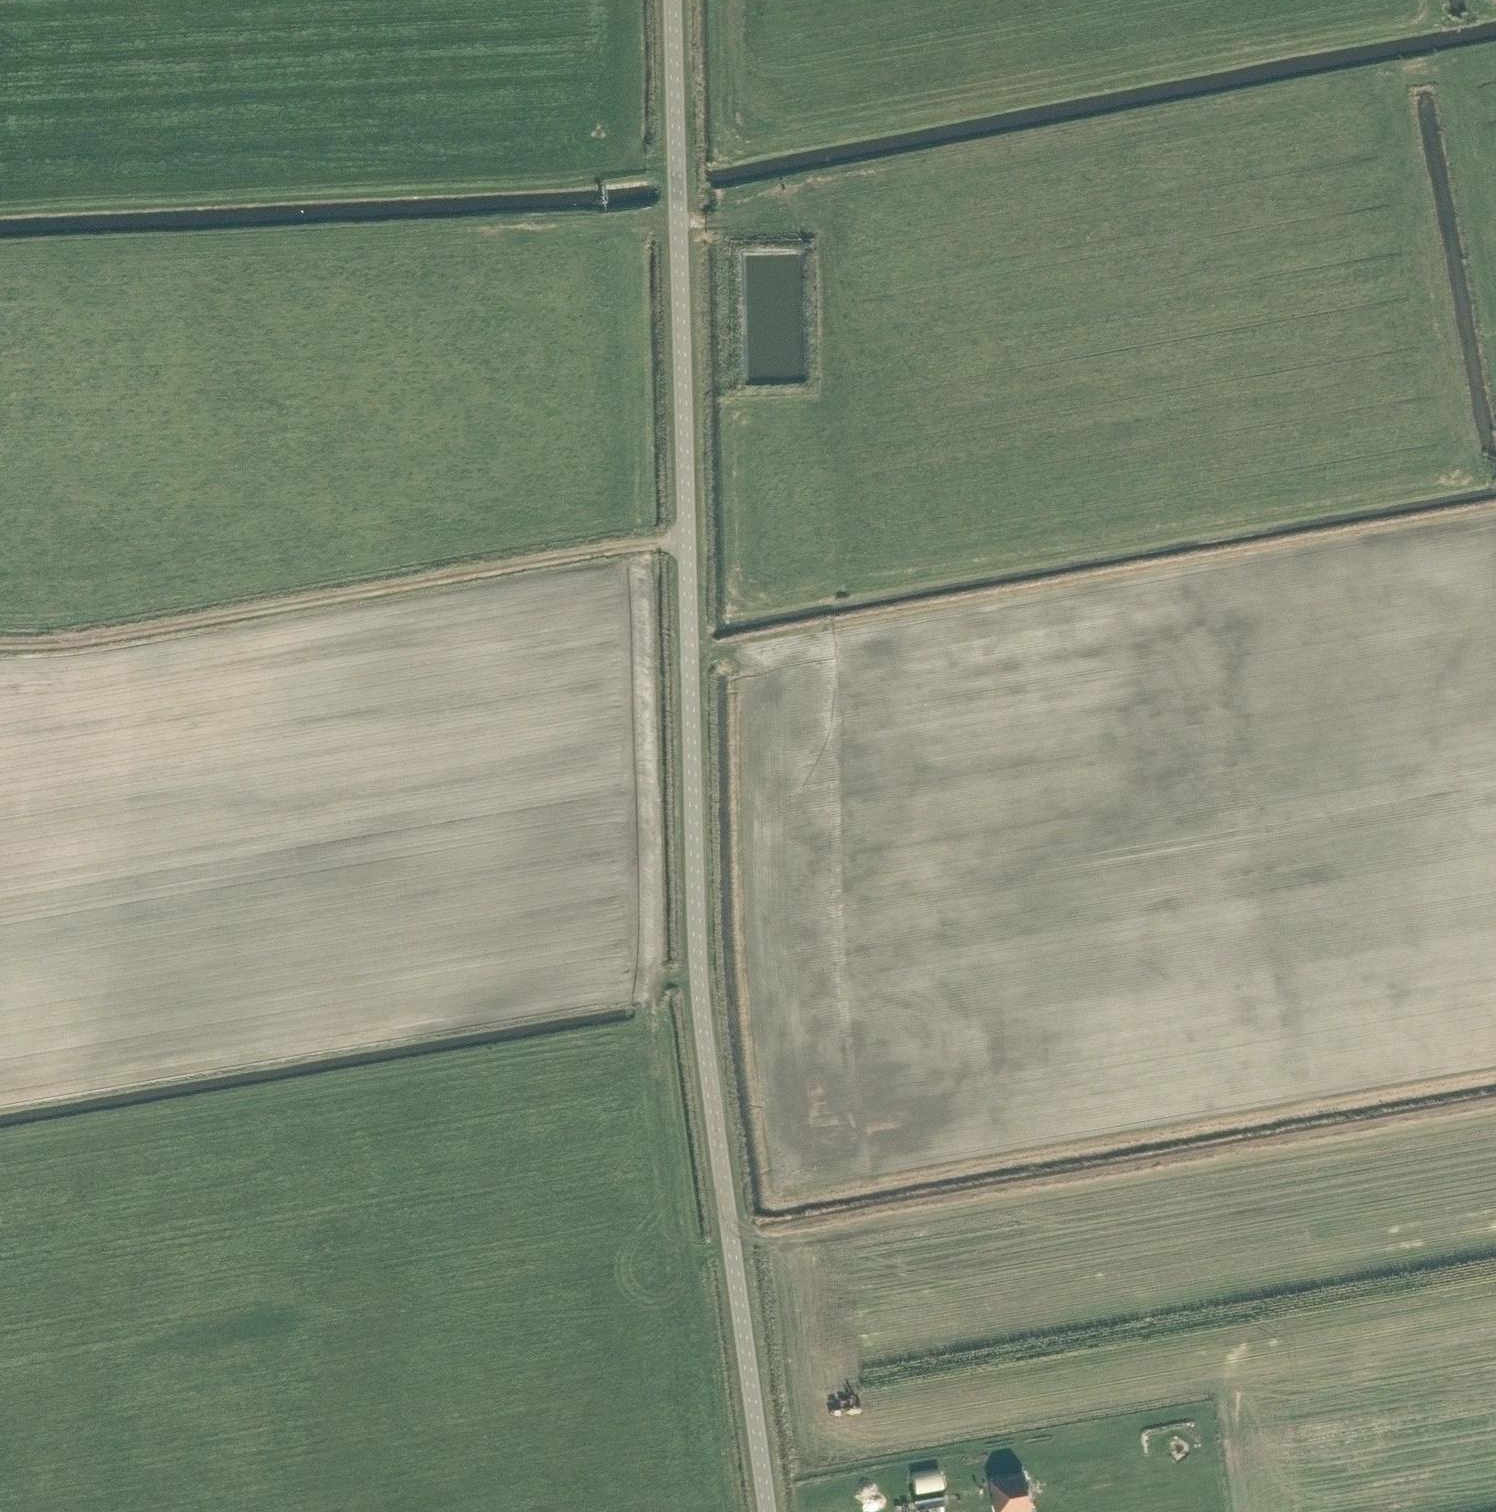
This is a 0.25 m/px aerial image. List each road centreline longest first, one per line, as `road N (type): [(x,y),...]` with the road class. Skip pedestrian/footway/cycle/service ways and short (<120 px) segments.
road 1 (unclassified): [(772,1511),(709,989),(693,719),(675,0)]
road 2 (track): [(613,240),(756,218)]

